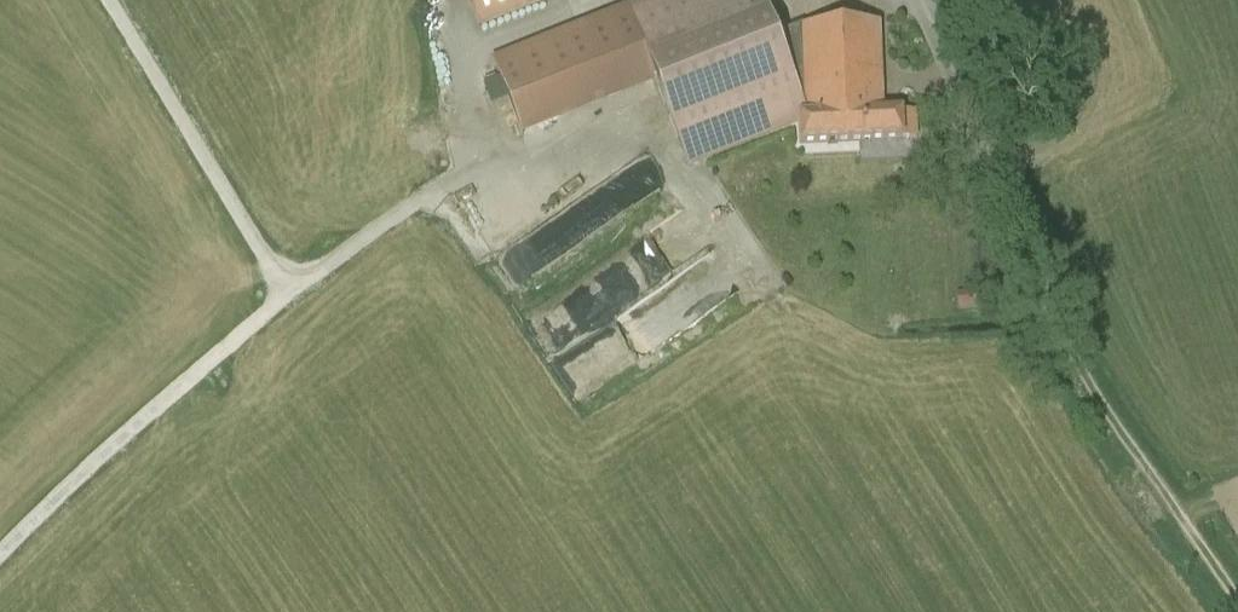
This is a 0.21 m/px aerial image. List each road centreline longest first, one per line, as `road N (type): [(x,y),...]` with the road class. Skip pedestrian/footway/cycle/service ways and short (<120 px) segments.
road 1 (track): [(0,554),(289,292),(509,137)]
road 2 (track): [(1237,607),(1059,344),(966,152)]
road 3 (track): [(289,292),(111,0)]
road 4 (unclassified): [(905,8),(1024,46),(1048,59),(1065,85),(1062,112),(1048,128),(966,152)]
road 5 (unclassified): [(966,152),(905,8)]

